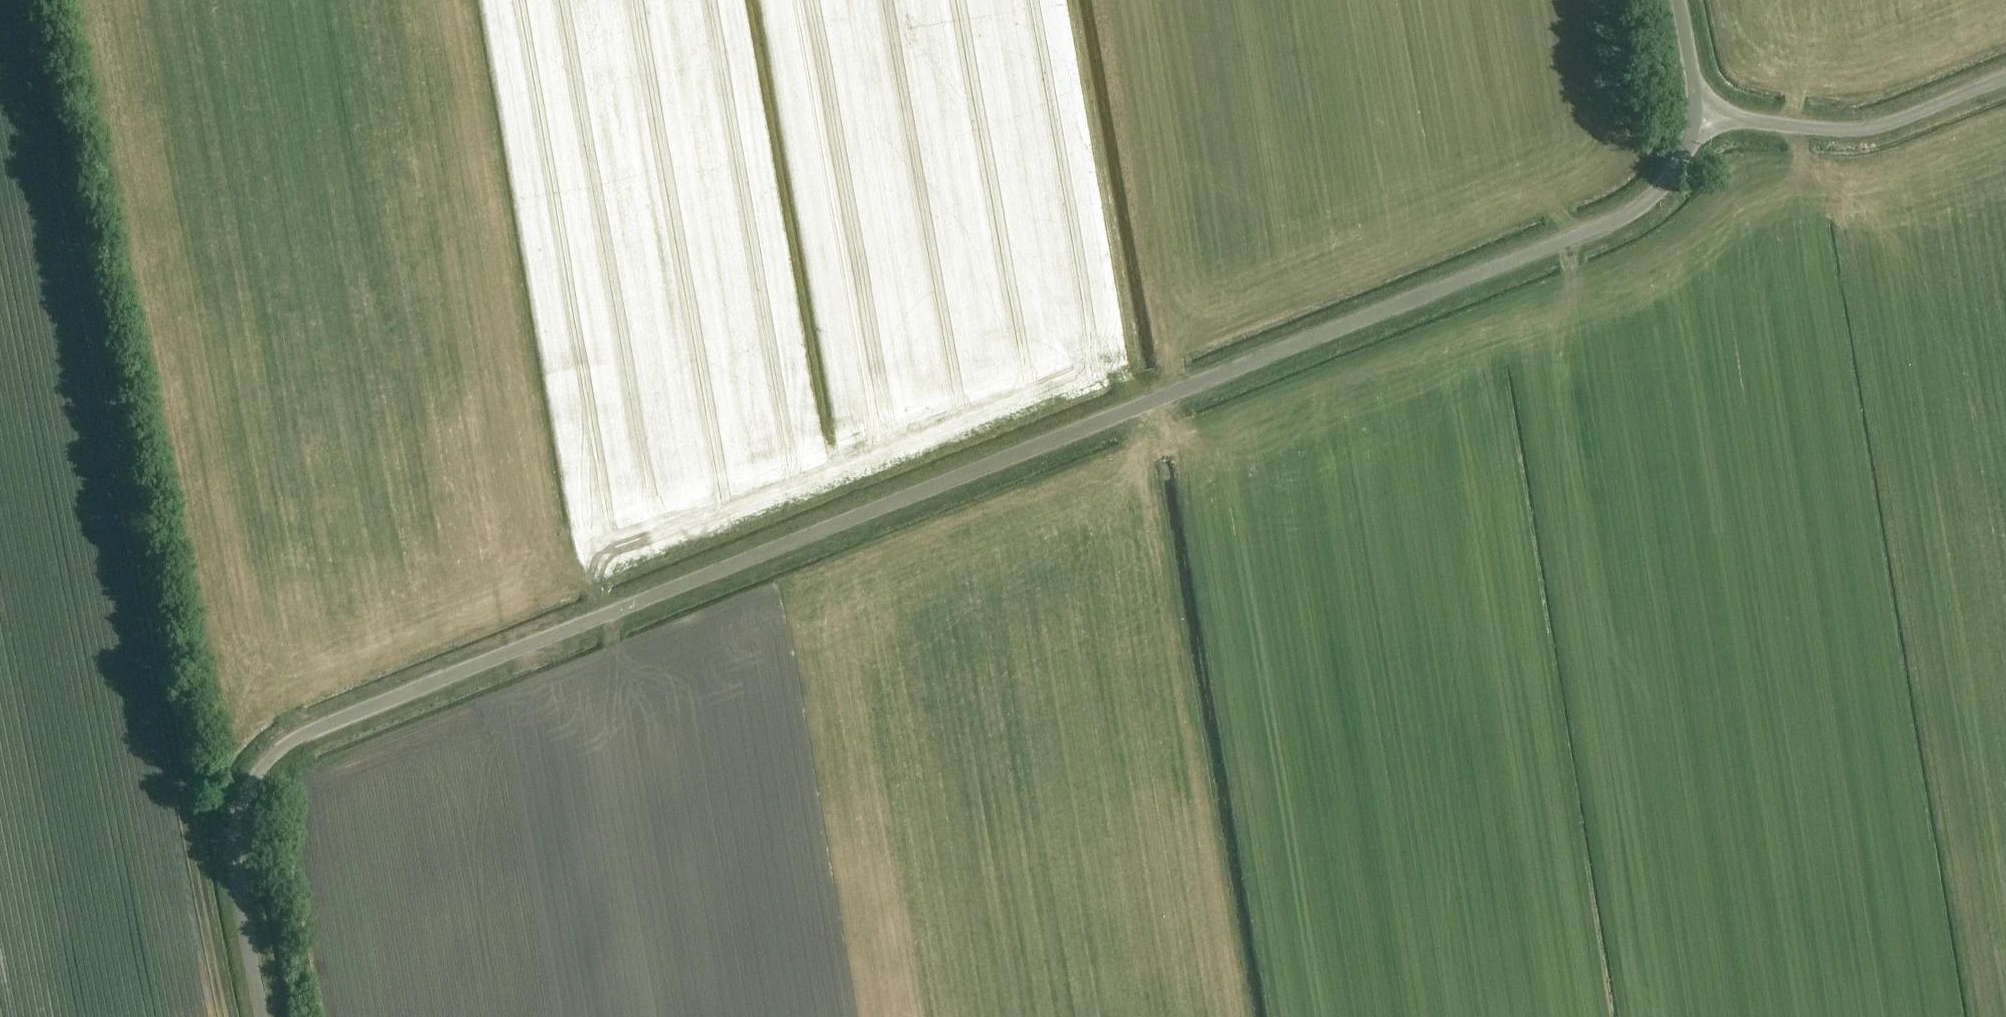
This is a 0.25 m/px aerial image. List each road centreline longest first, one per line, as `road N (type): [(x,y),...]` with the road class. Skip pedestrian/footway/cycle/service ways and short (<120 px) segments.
road 1 (unclassified): [(263,1016),(235,863),(236,819),(267,762),(306,733),(1623,218),(1660,191),(1697,113)]
road 2 (unclassified): [(2005,78),(1862,131),(1697,113)]

